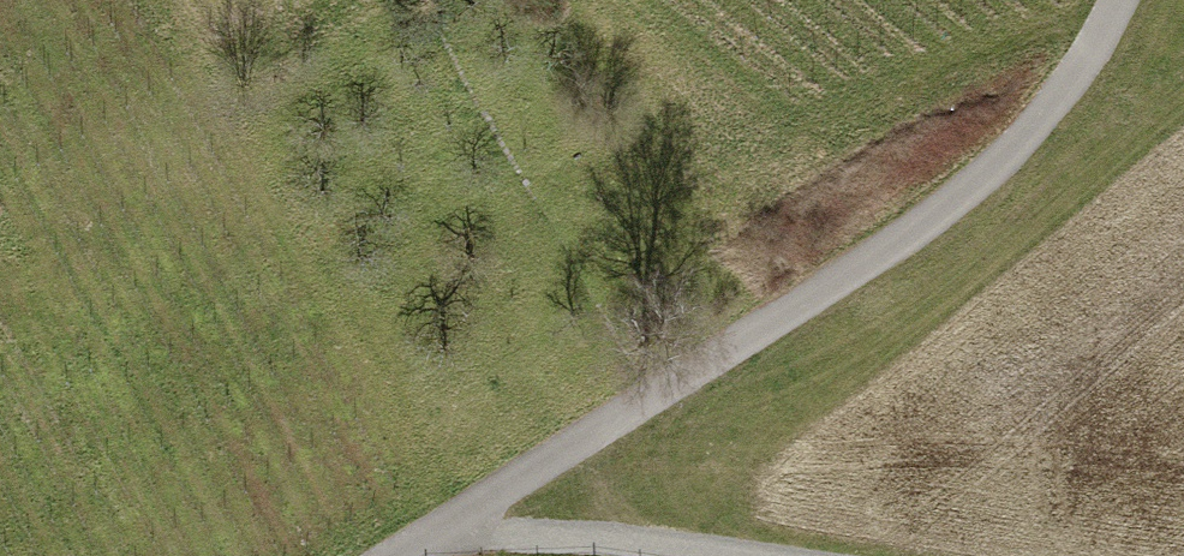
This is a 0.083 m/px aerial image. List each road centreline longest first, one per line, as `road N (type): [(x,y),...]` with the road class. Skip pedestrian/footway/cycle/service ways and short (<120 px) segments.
road 1 (track): [(397,555),(911,234),(1039,123),(1116,0)]
road 2 (track): [(433,533),(595,537),(733,555)]

